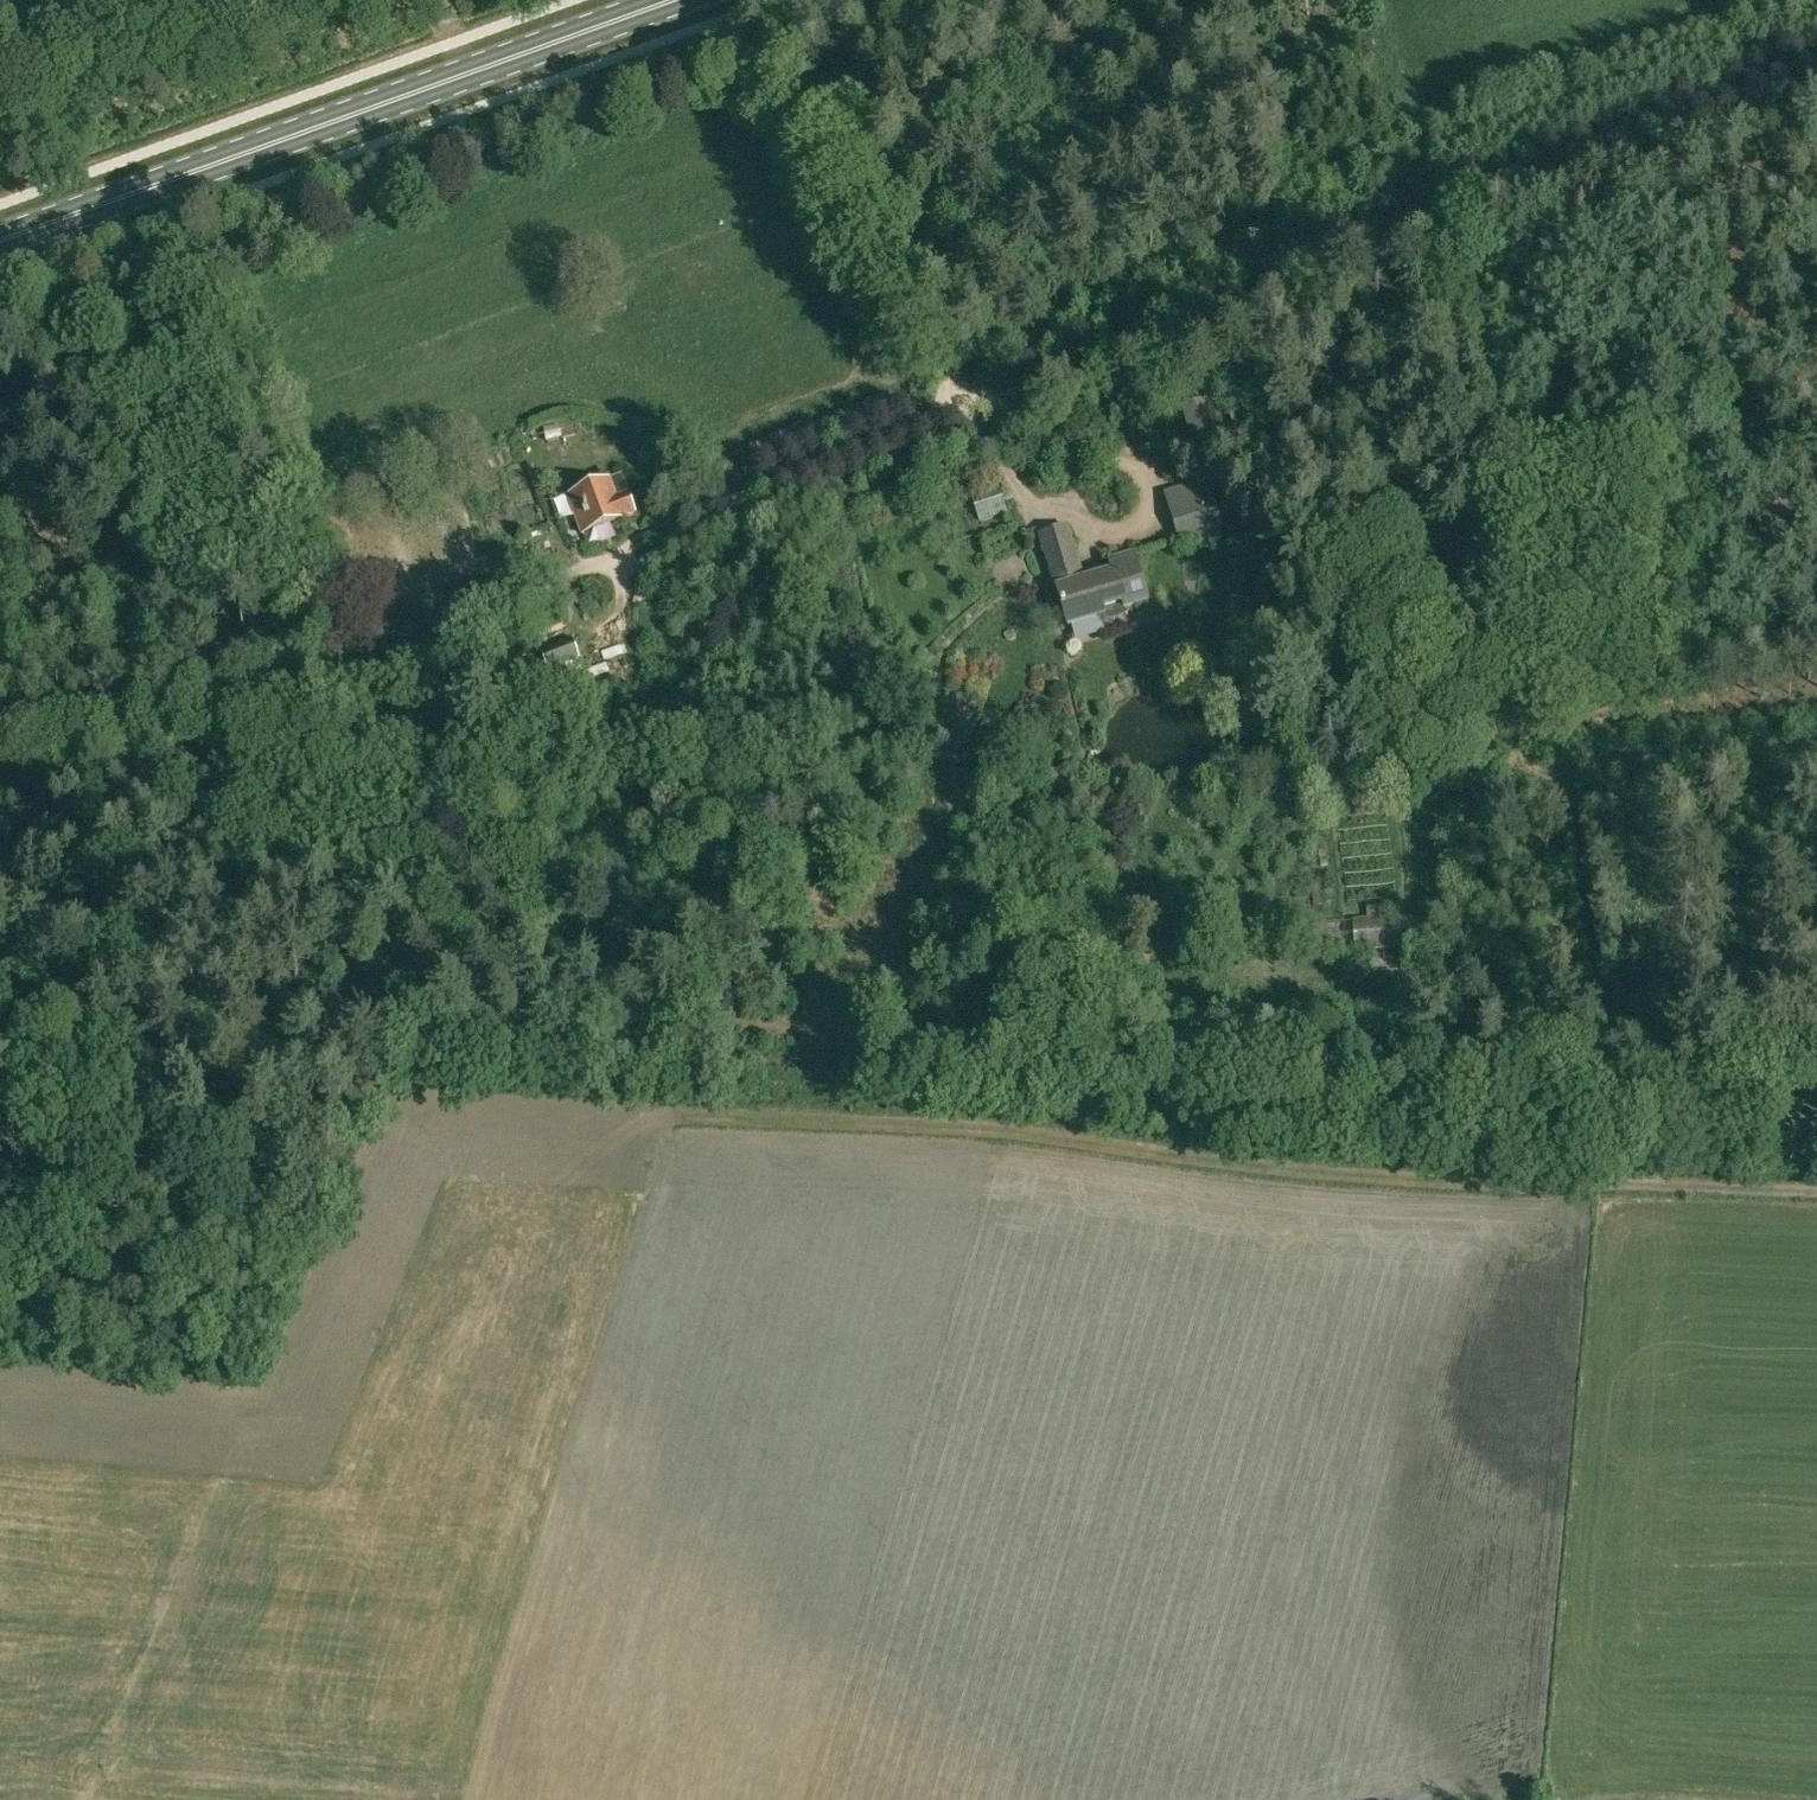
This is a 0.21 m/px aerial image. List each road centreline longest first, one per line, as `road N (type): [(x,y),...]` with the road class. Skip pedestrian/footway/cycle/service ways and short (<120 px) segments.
road 1 (track): [(687,1114),(1023,1130),(1367,1175),(1816,1190)]
road 2 (primary): [(0,235),(660,0)]

